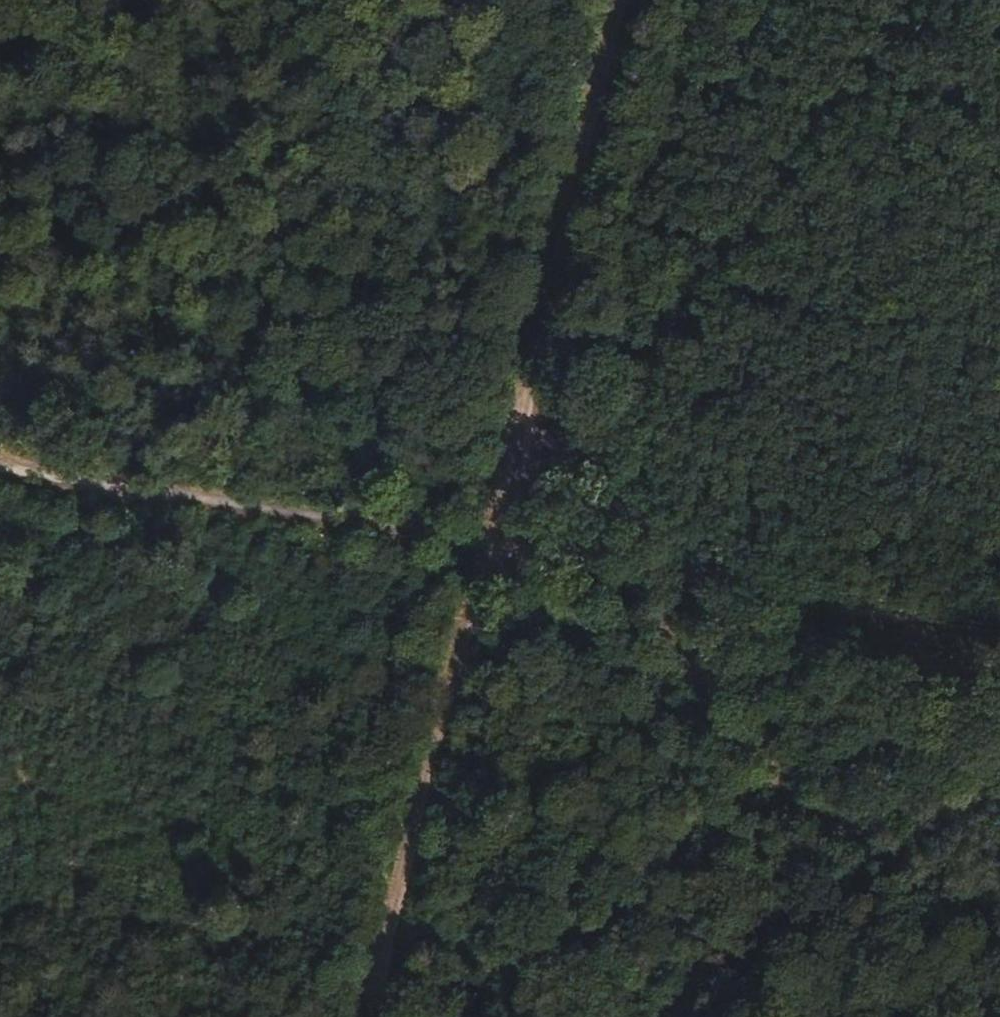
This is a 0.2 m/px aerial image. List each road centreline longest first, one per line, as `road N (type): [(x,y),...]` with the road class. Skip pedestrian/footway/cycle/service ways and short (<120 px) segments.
road 1 (track): [(0,473),(999,632)]
road 2 (track): [(495,549),(957,0)]
road 3 (track): [(854,1016),(999,902)]

